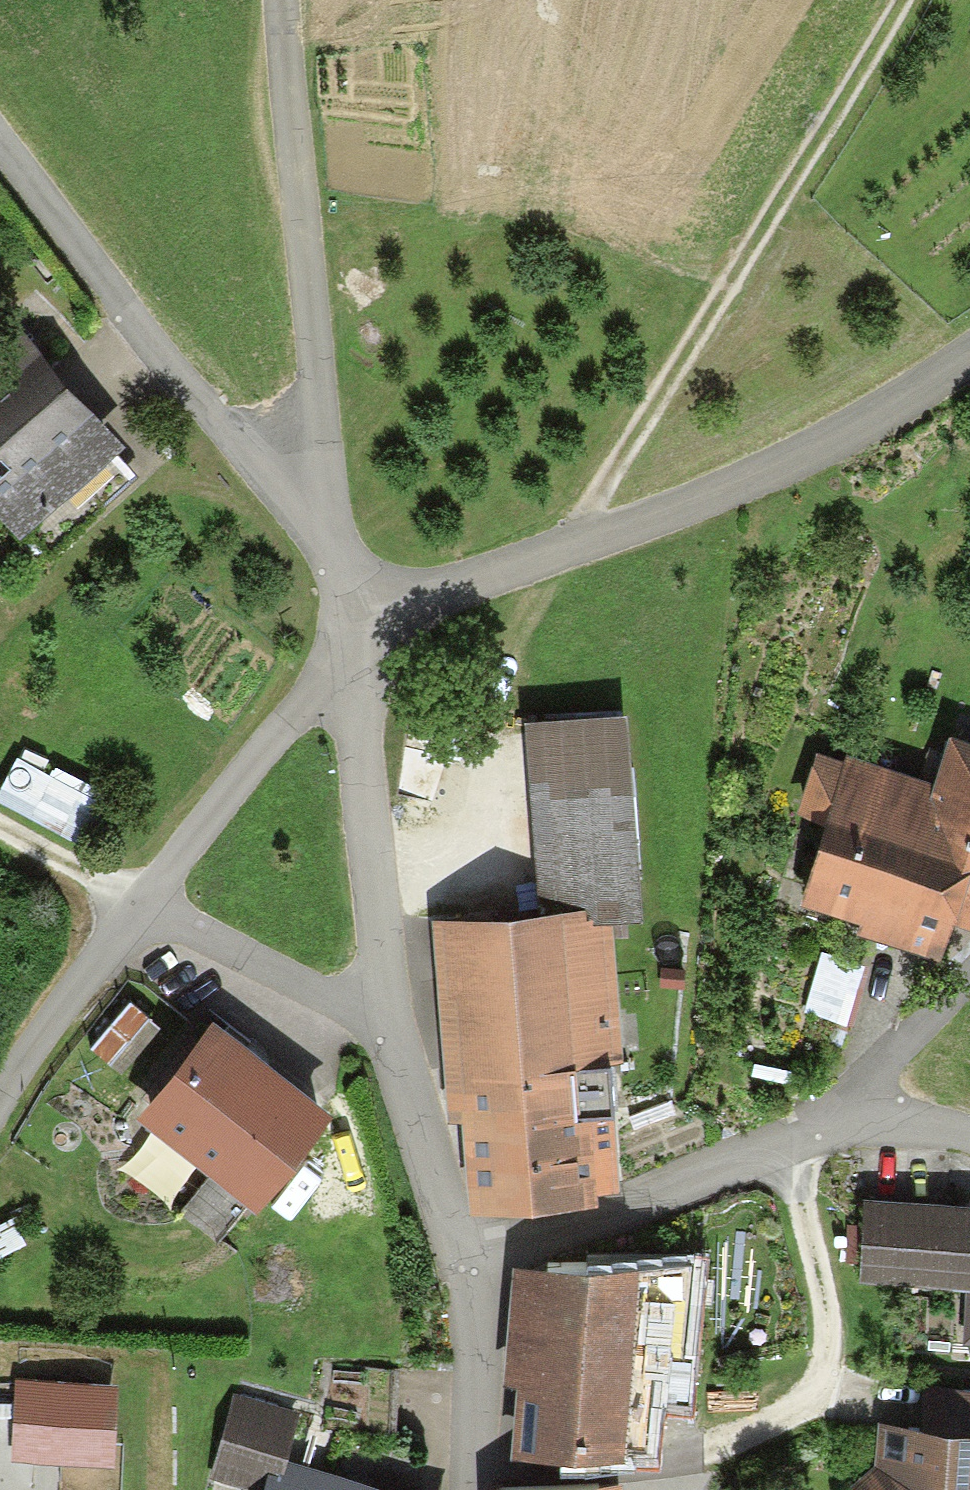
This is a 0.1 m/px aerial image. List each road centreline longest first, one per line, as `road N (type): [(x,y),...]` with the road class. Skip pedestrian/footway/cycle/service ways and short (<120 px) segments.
road 1 (unclassified): [(338,608),(420,604),(477,589),(797,459),(969,341)]
road 2 (track): [(564,557),(878,0)]
road 3 (track): [(463,1251),(518,1243),(652,1200),(857,1122),(969,1149)]
road 4 (residential): [(386,1005),(463,1251),(475,1373),(464,1489)]
road 5 (unclassified): [(0,142),(217,426),(290,481),(328,478)]
road 6 (unclassified): [(328,478),(277,0)]
road 7 (residential): [(342,679),(362,747),(386,1005)]
road 8 (residential): [(342,679),(241,764),(134,914)]
road 9 (residential): [(134,914),(316,999),(386,1005)]
road 10 (residential): [(134,914),(0,1097)]
road 11 (track): [(857,1122),(892,1051),(969,975)]
road 12 (track): [(0,829),(134,914)]
road 13 (residential): [(328,478),(338,608)]

